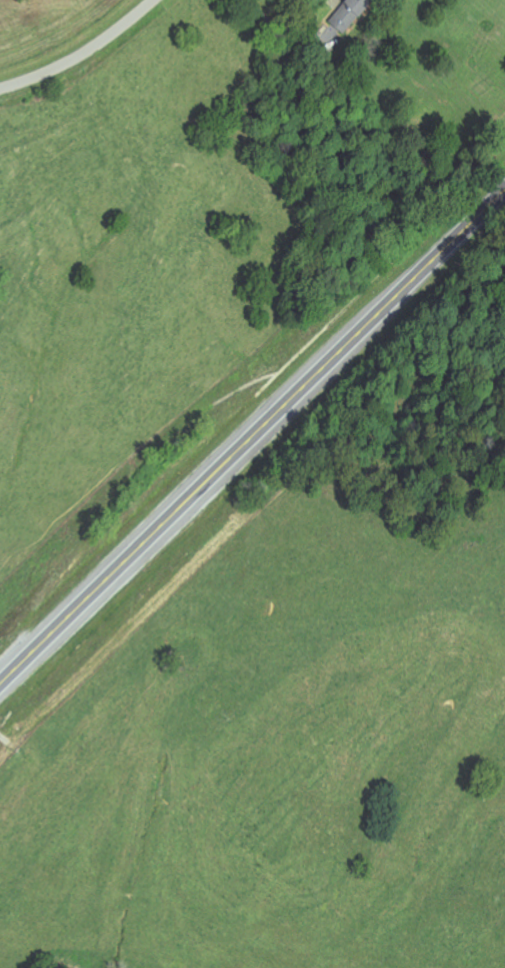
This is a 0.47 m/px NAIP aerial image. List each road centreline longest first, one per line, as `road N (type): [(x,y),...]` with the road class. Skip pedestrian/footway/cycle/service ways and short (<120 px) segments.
road 1 (trunk): [(0,685),(504,193)]
road 2 (residential): [(0,90),(66,64),(157,0)]

